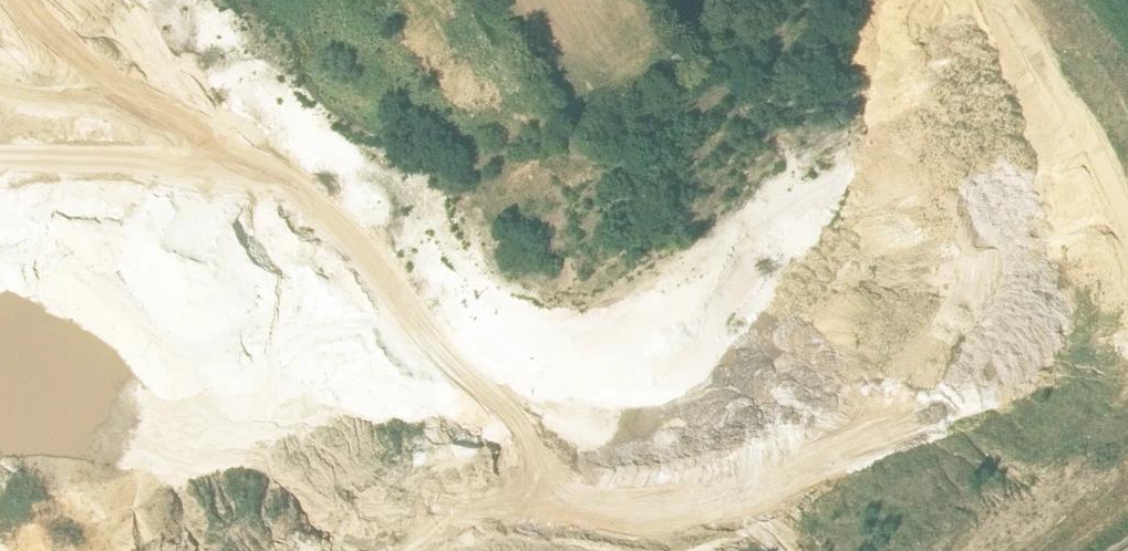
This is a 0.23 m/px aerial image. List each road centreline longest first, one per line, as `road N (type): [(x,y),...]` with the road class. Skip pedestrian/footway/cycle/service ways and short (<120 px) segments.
road 1 (track): [(779,0),(579,135)]

